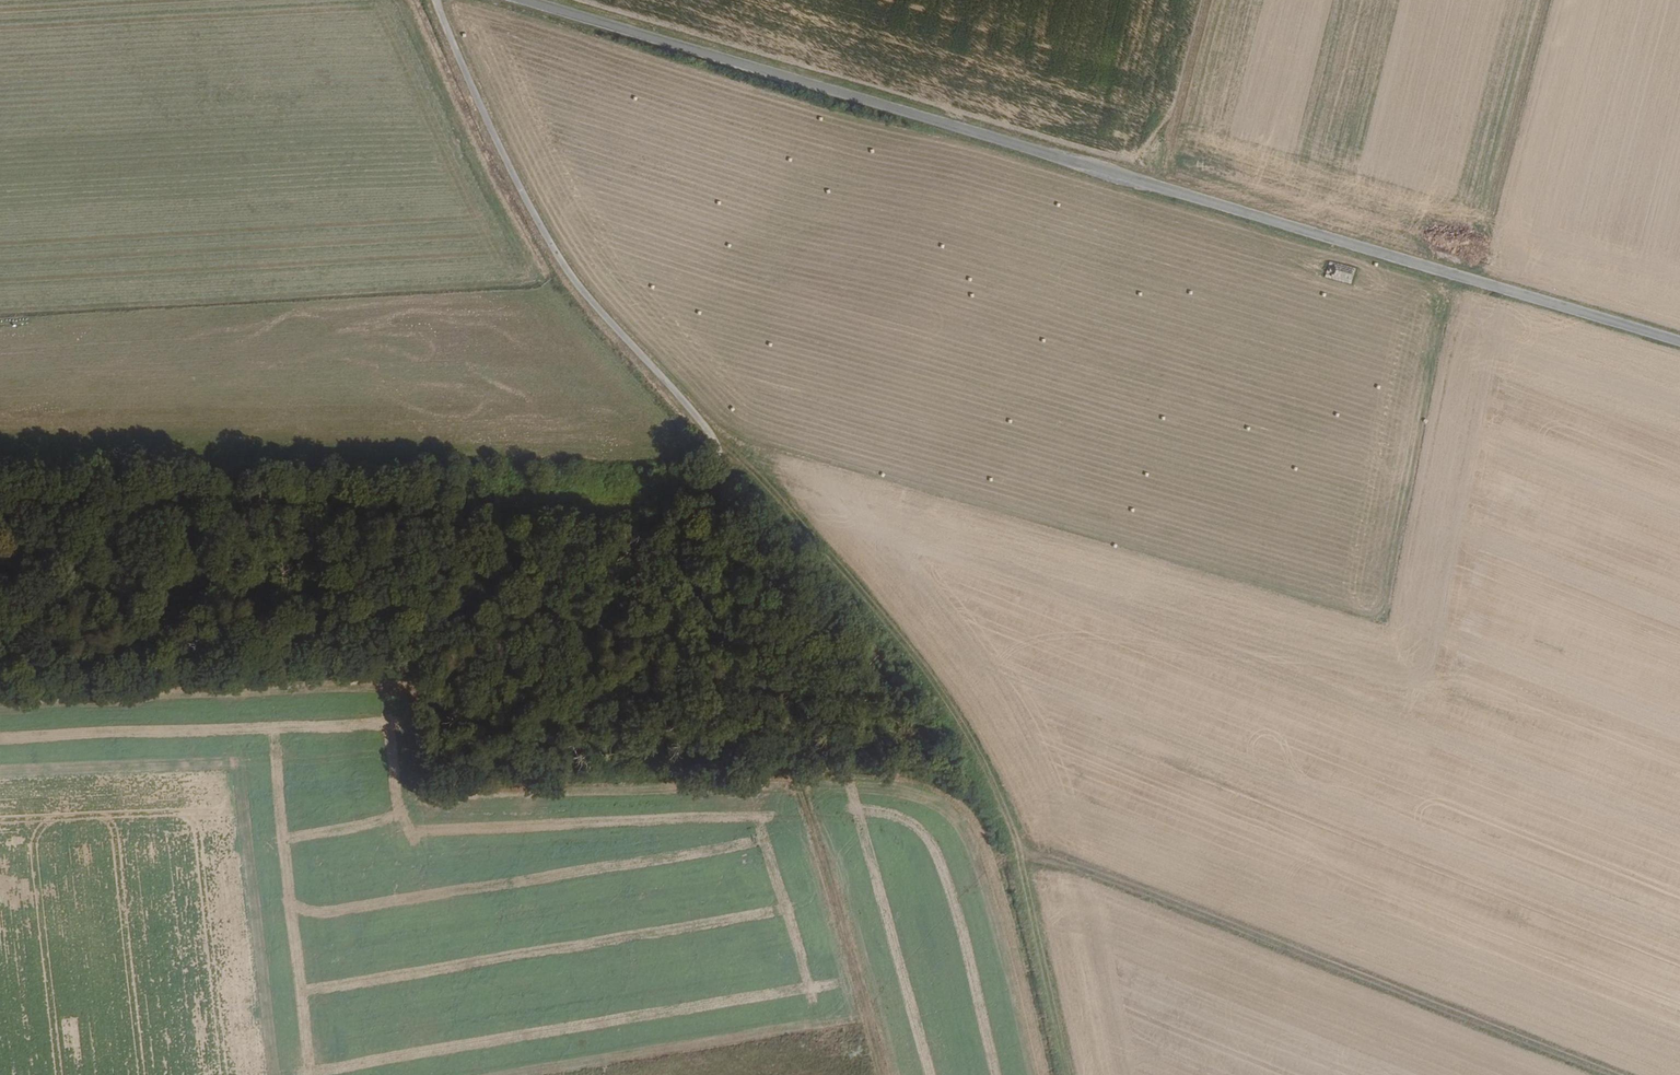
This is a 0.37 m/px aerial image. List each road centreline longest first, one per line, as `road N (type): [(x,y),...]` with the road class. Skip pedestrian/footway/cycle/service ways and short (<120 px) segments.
road 1 (unclassified): [(1679,340),(522,0)]
road 2 (track): [(438,0),(540,227),(640,339),(719,447),(740,650),(838,895),(886,1074)]

